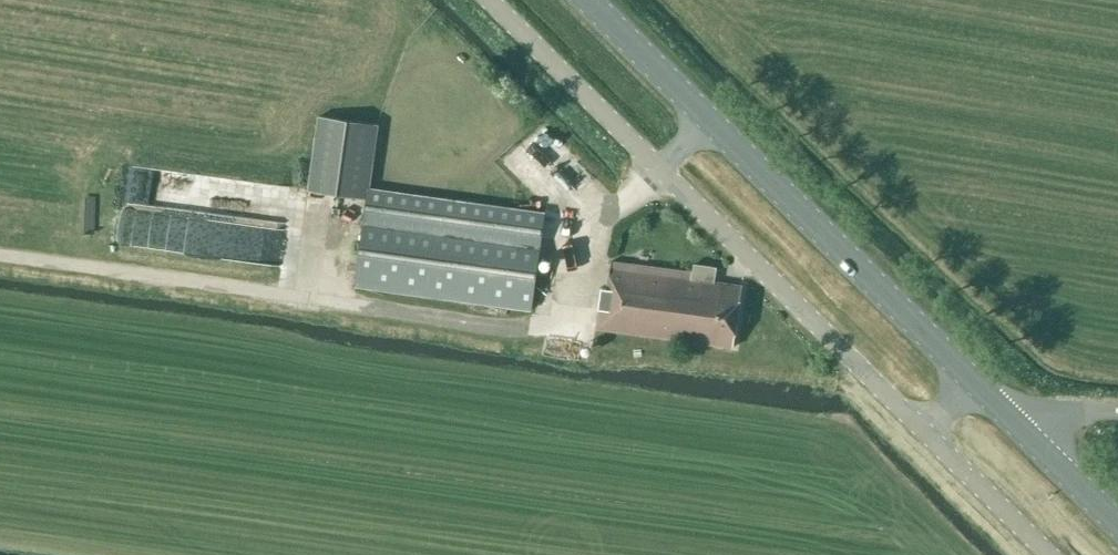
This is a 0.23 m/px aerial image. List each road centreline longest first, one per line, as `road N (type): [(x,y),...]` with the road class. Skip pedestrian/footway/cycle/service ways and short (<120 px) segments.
road 1 (unclassified): [(922,430),(496,0)]
road 2 (primary): [(973,381),(595,0)]
road 3 (unclassified): [(1049,554),(922,430)]
road 4 (primary): [(1117,524),(1023,431)]

